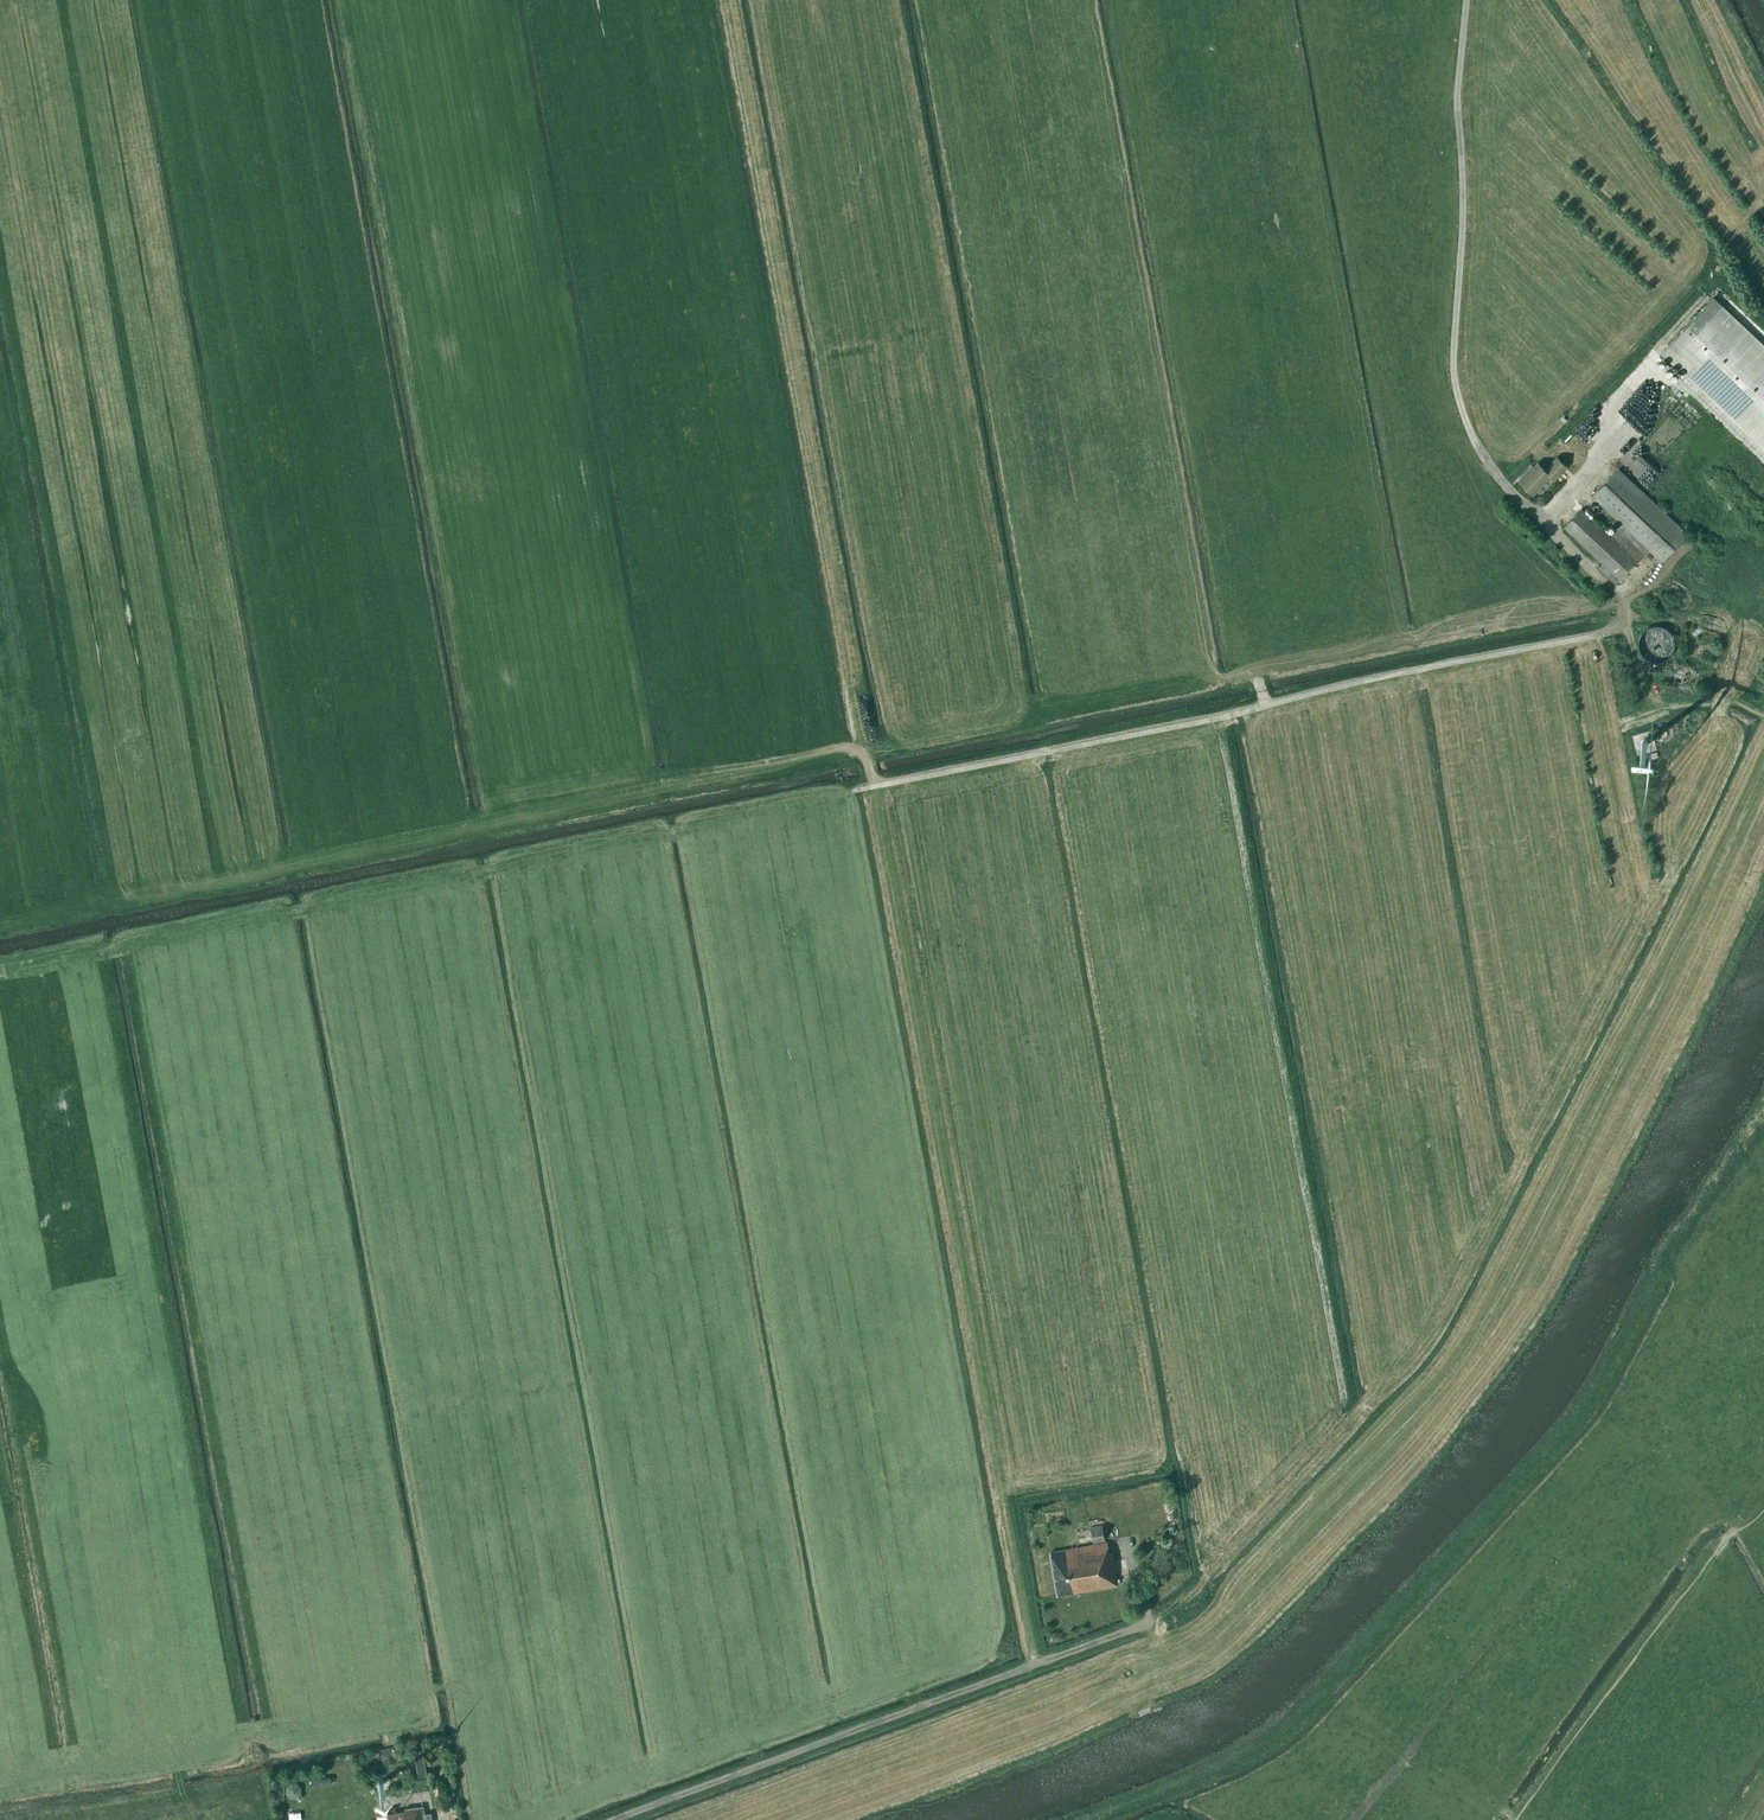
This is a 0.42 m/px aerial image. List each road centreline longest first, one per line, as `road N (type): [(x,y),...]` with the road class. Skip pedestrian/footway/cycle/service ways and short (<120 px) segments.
road 1 (unclassified): [(1467,0),(1453,369),(1477,447),(1511,492)]

